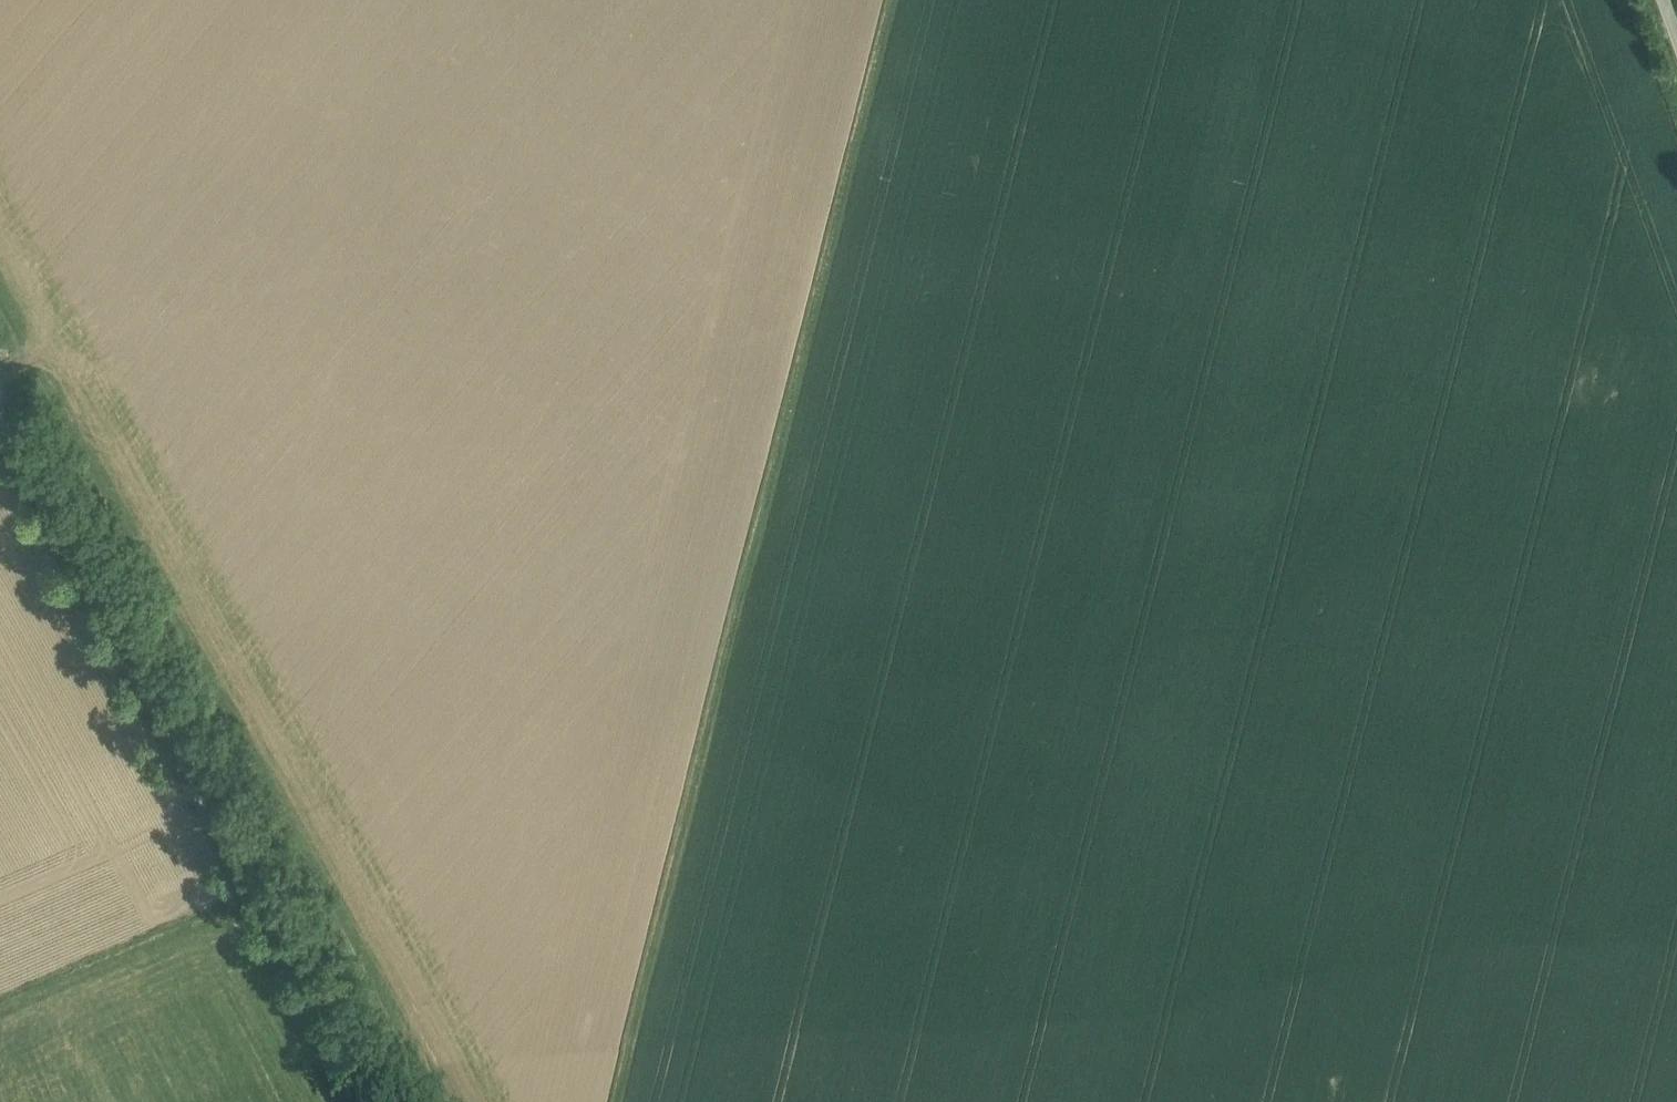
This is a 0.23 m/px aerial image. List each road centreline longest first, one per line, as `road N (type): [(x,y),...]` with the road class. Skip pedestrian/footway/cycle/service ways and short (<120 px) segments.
road 1 (track): [(636,1101),(906,0)]
road 2 (unclassified): [(0,436),(365,1101)]

